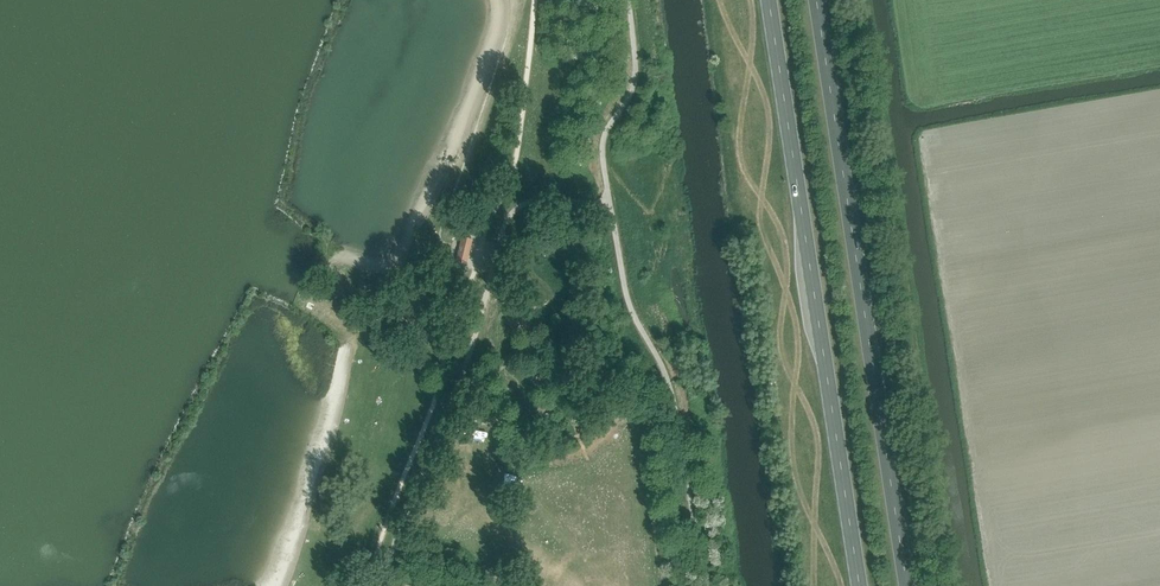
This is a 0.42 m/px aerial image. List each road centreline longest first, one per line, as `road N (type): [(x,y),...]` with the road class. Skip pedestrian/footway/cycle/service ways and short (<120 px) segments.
road 1 (primary): [(909,585),(817,0)]
road 2 (primary): [(769,0),(860,585)]

